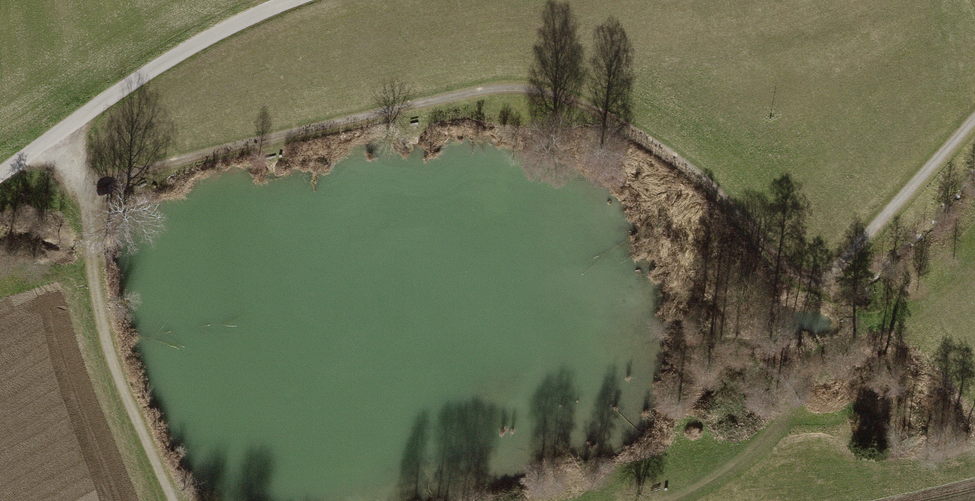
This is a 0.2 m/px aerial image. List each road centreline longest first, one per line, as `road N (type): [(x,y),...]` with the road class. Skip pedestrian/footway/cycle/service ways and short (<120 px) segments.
road 1 (track): [(80,173),(109,176),(509,85),(587,105),(650,140),(700,177),(800,284),(824,283)]
road 2 (track): [(175,500),(106,336),(80,173)]
road 3 (track): [(0,173),(200,42),(294,0)]
road 4 (track): [(824,283),(974,122)]

